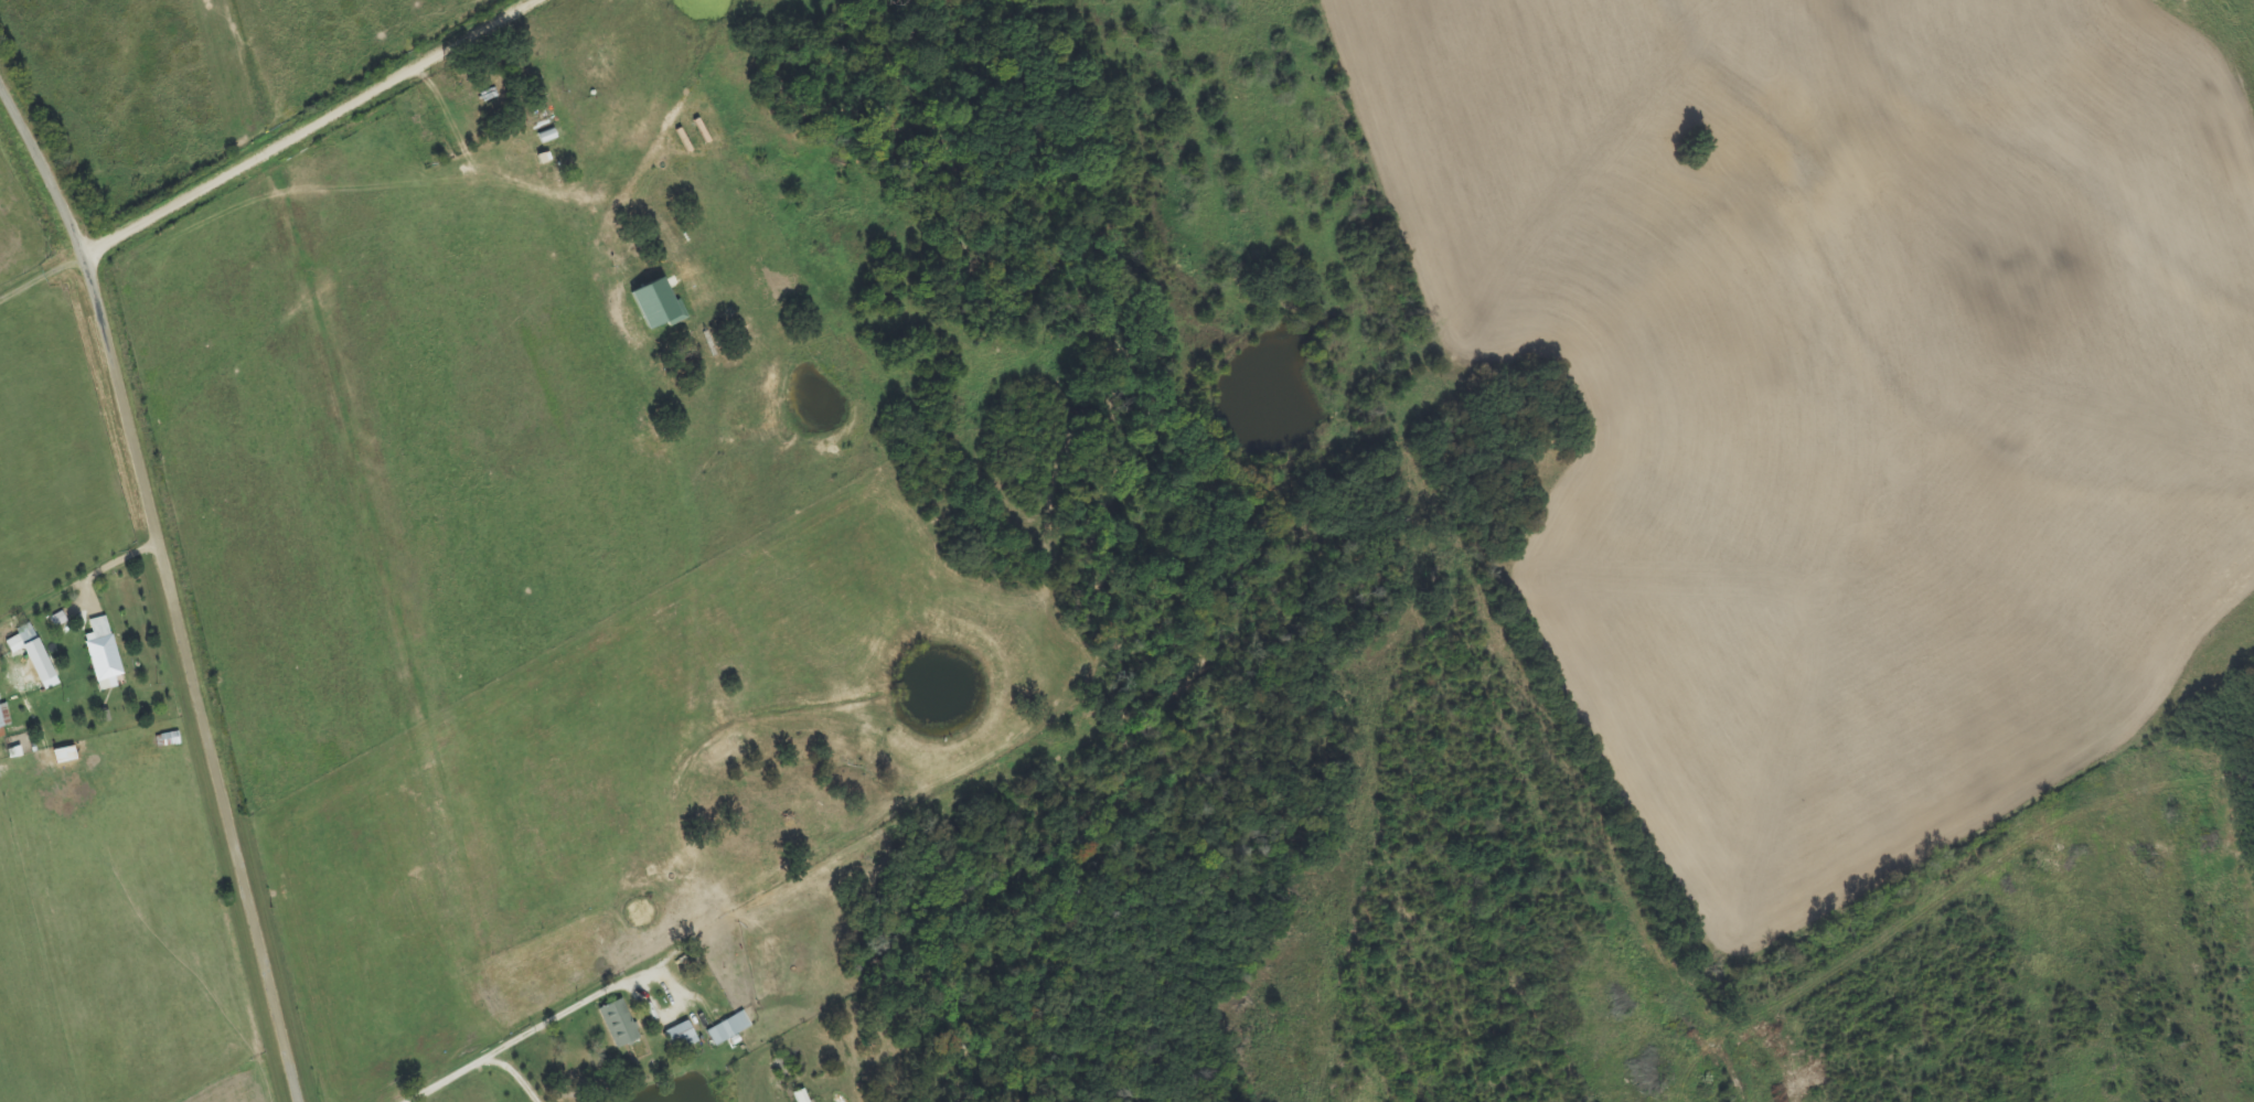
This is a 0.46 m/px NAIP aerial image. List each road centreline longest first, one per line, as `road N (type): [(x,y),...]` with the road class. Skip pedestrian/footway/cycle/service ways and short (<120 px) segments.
road 1 (residential): [(308,1101),(106,301),(54,174),(0,72)]
road 2 (residential): [(93,258),(547,0)]

